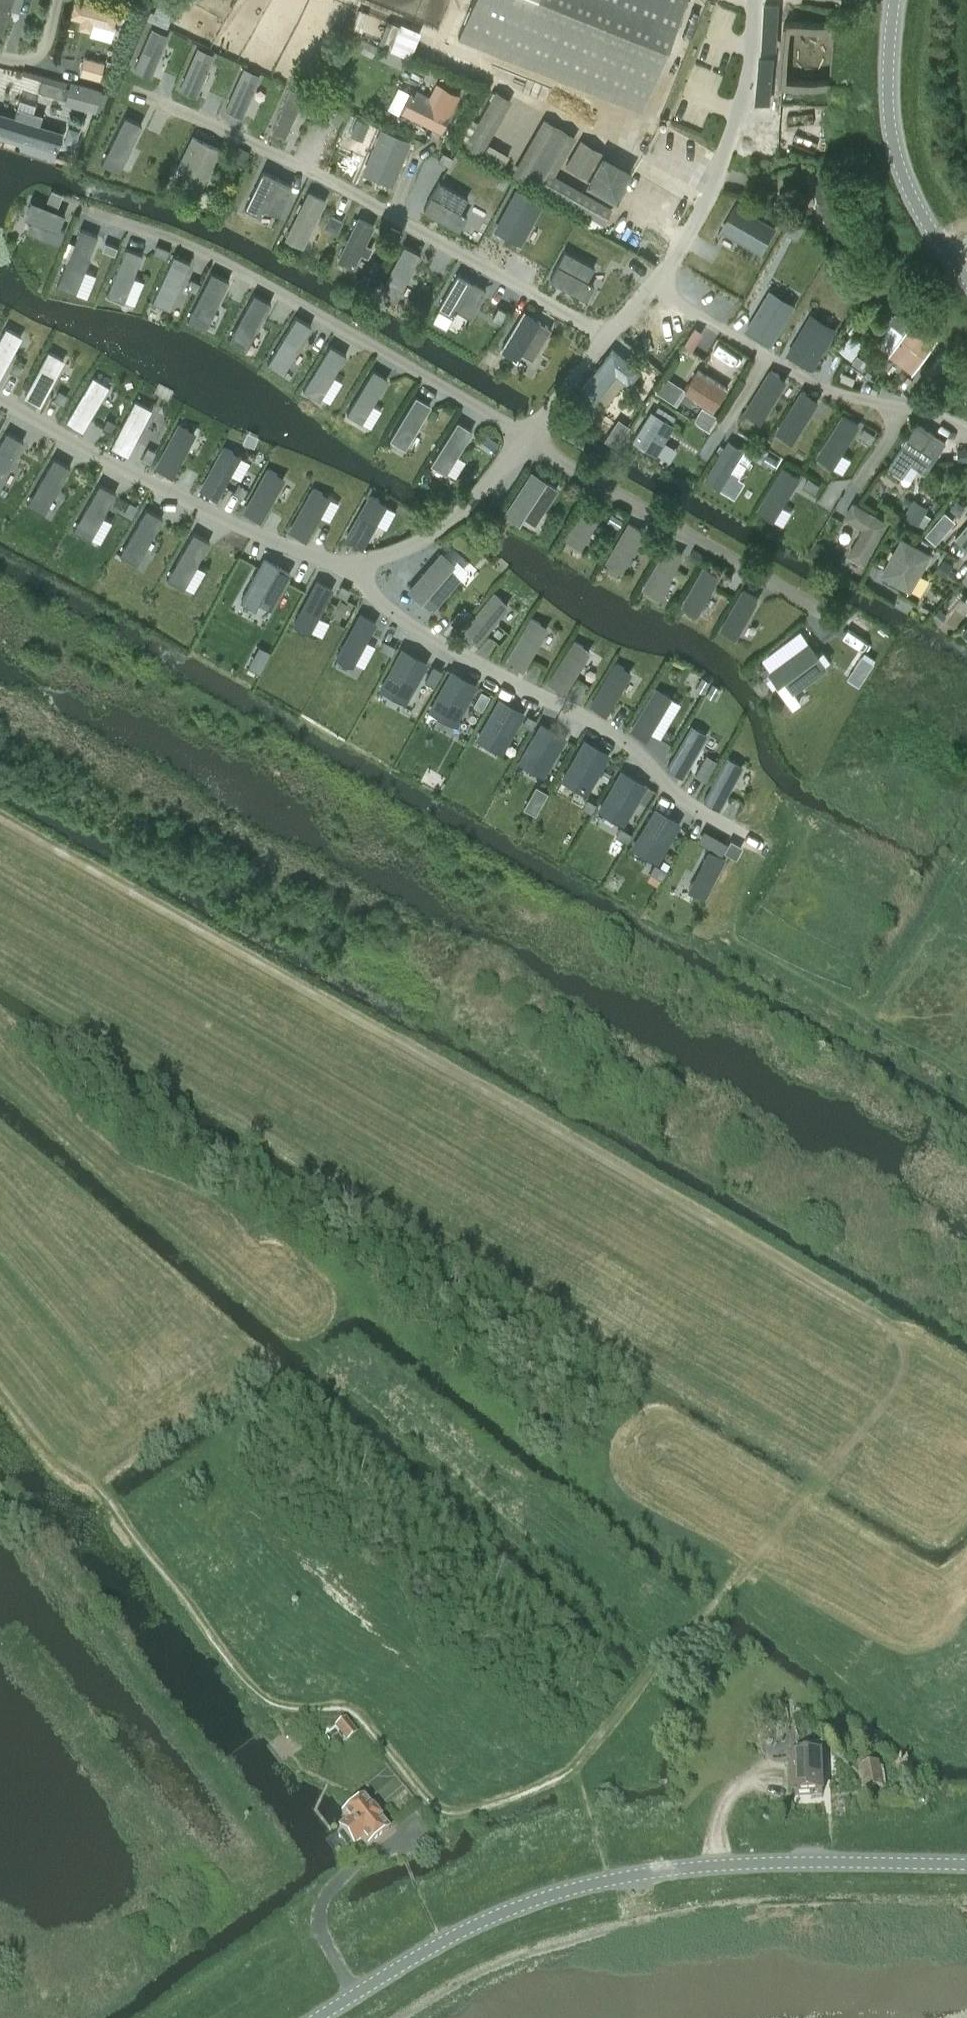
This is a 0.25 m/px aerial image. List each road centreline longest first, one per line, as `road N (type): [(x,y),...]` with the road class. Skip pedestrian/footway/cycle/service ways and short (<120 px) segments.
road 1 (track): [(572,1774),(896,1376),(897,1353),(887,1333),(0,820)]
road 2 (track): [(572,1774),(448,1818),(357,1717),(336,1709),(281,1710),(259,1698),(0,1358)]
road 3 (tertiary): [(318,2017),(490,1917),(609,1880),(694,1866),(966,1868)]
road 4 (unclassified): [(608,336),(656,286),(704,212),(752,70),(756,0)]
road 5 (track): [(614,1905),(966,1891)]
road 6 (tertiary): [(966,279),(905,187),(893,148),(886,97),(895,0)]
road 7 (track): [(373,2017),(452,1967),(614,1905)]

